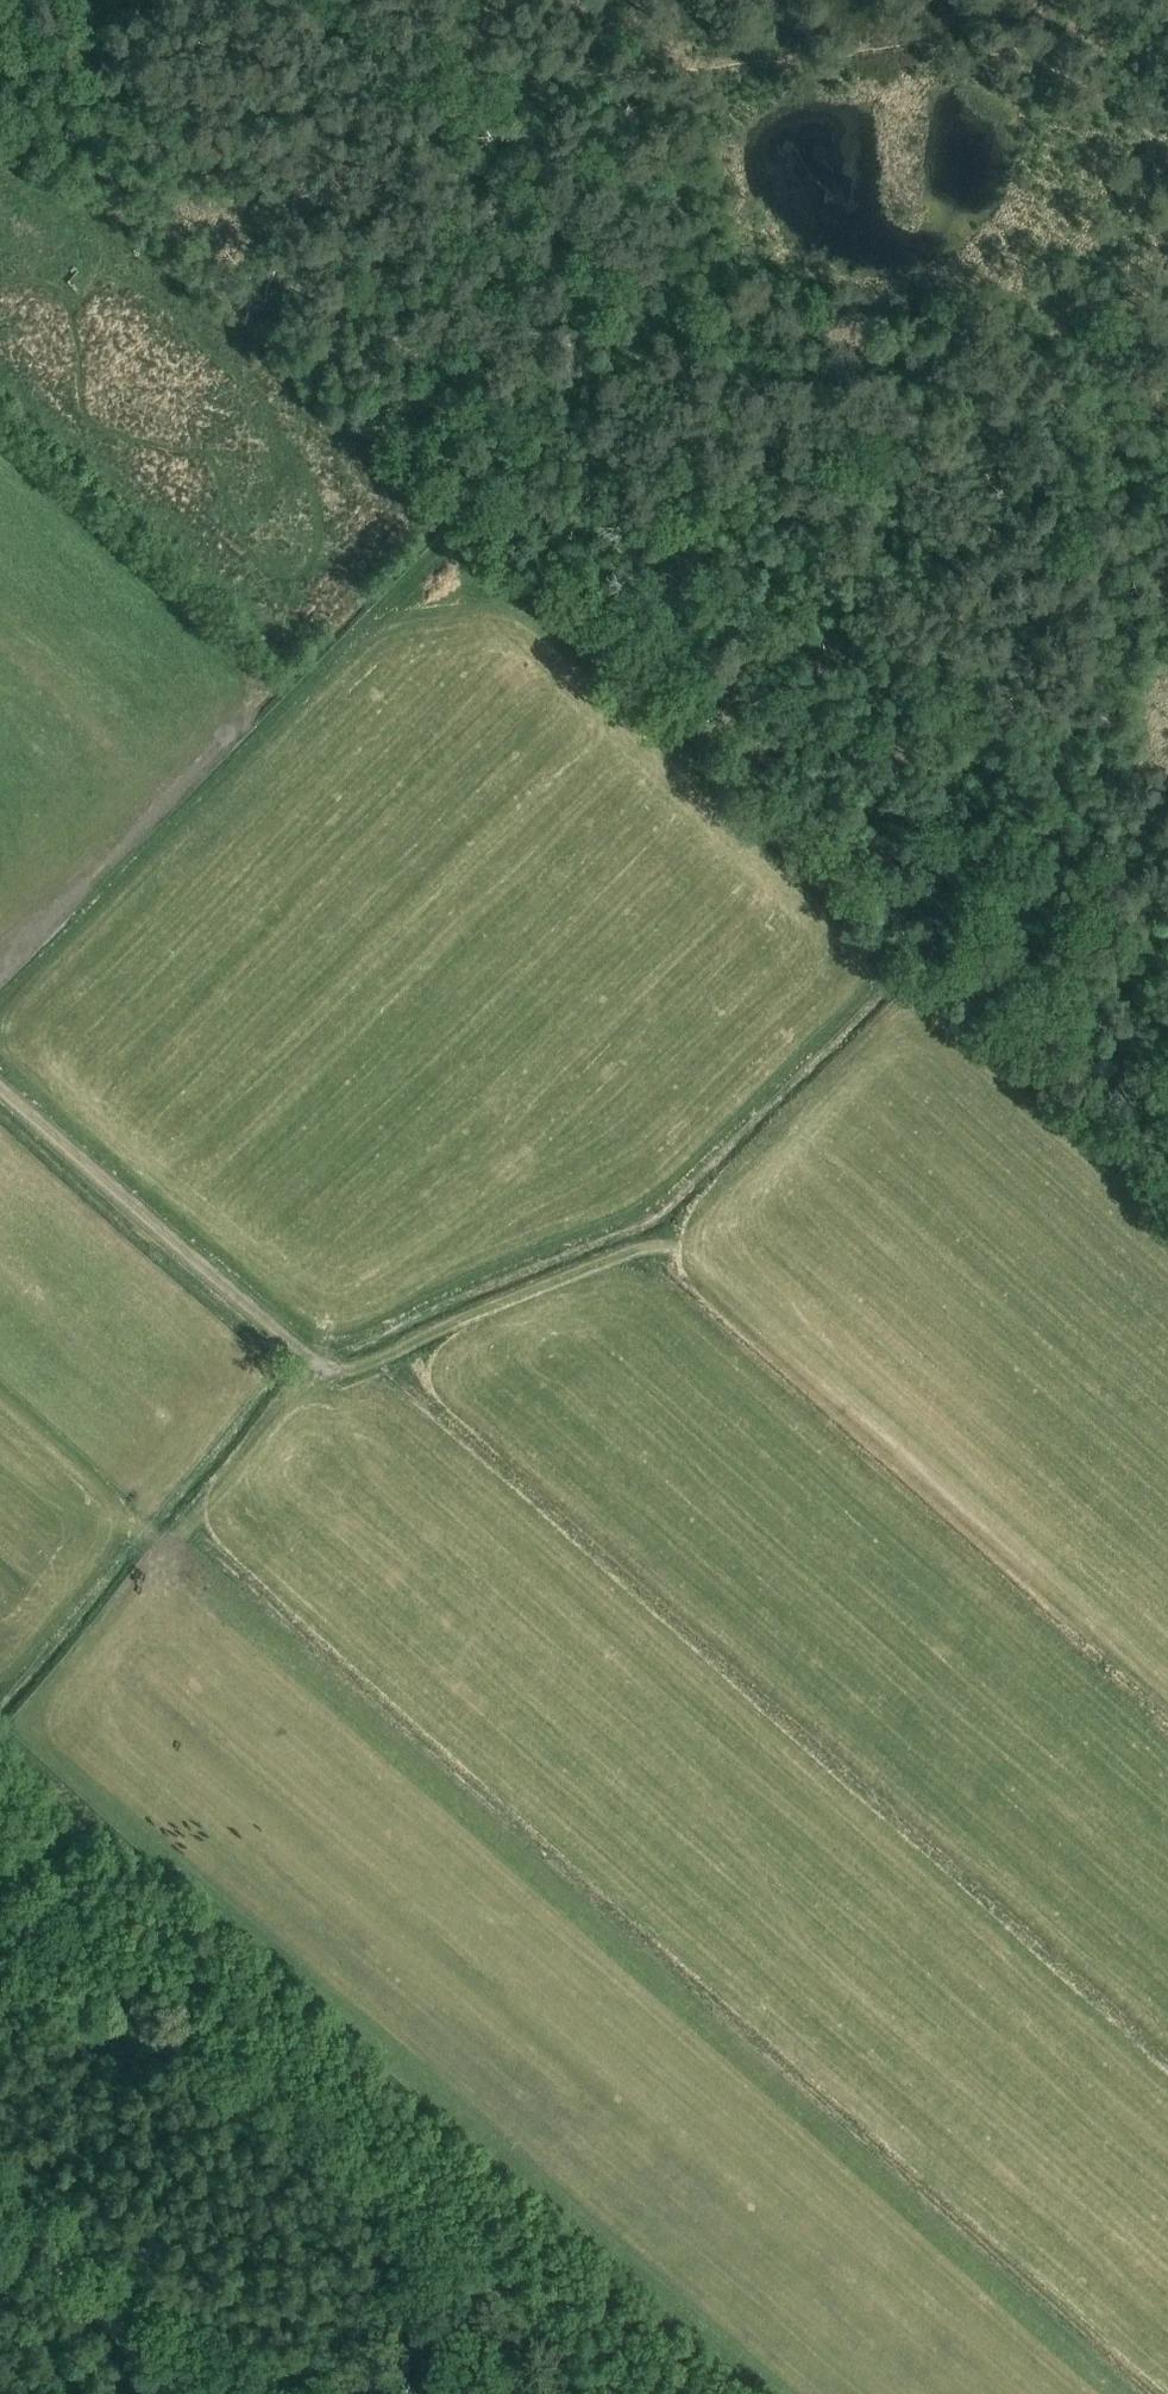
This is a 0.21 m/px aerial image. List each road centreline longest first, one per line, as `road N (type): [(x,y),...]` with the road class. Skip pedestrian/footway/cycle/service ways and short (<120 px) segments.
road 1 (track): [(0,2210),(173,2393)]

